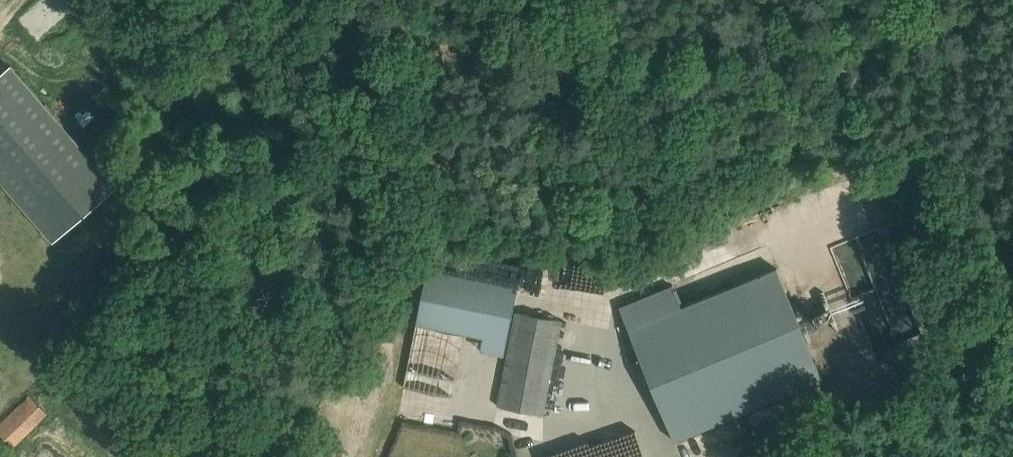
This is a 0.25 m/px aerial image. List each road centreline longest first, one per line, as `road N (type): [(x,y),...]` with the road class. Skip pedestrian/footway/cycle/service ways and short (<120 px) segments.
road 1 (unclassified): [(722,456),(1012,333)]

